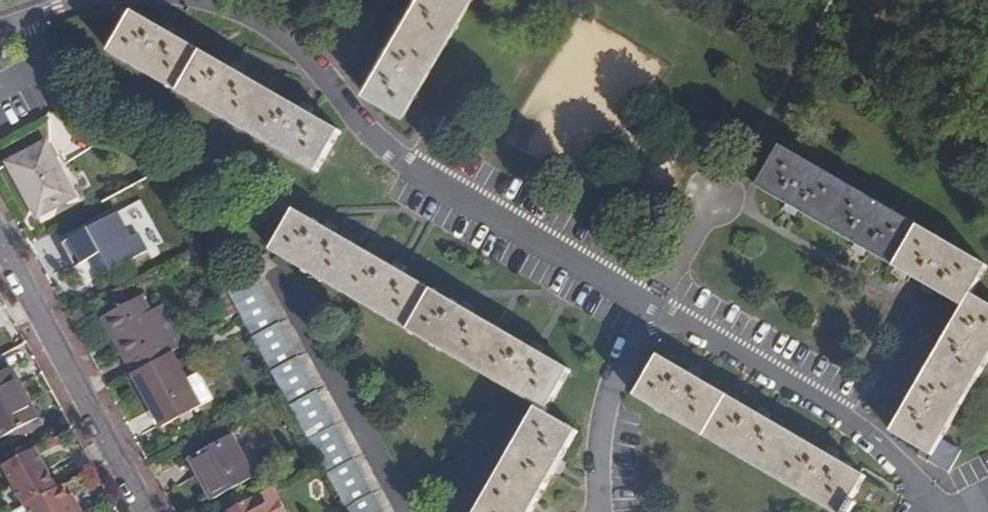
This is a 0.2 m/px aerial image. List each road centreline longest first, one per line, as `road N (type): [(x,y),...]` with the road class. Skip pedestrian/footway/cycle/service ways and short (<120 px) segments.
road 1 (residential): [(943,511),(897,459),(846,418),(400,160),(287,37),(206,0)]
road 2 (residential): [(148,511),(0,236)]

